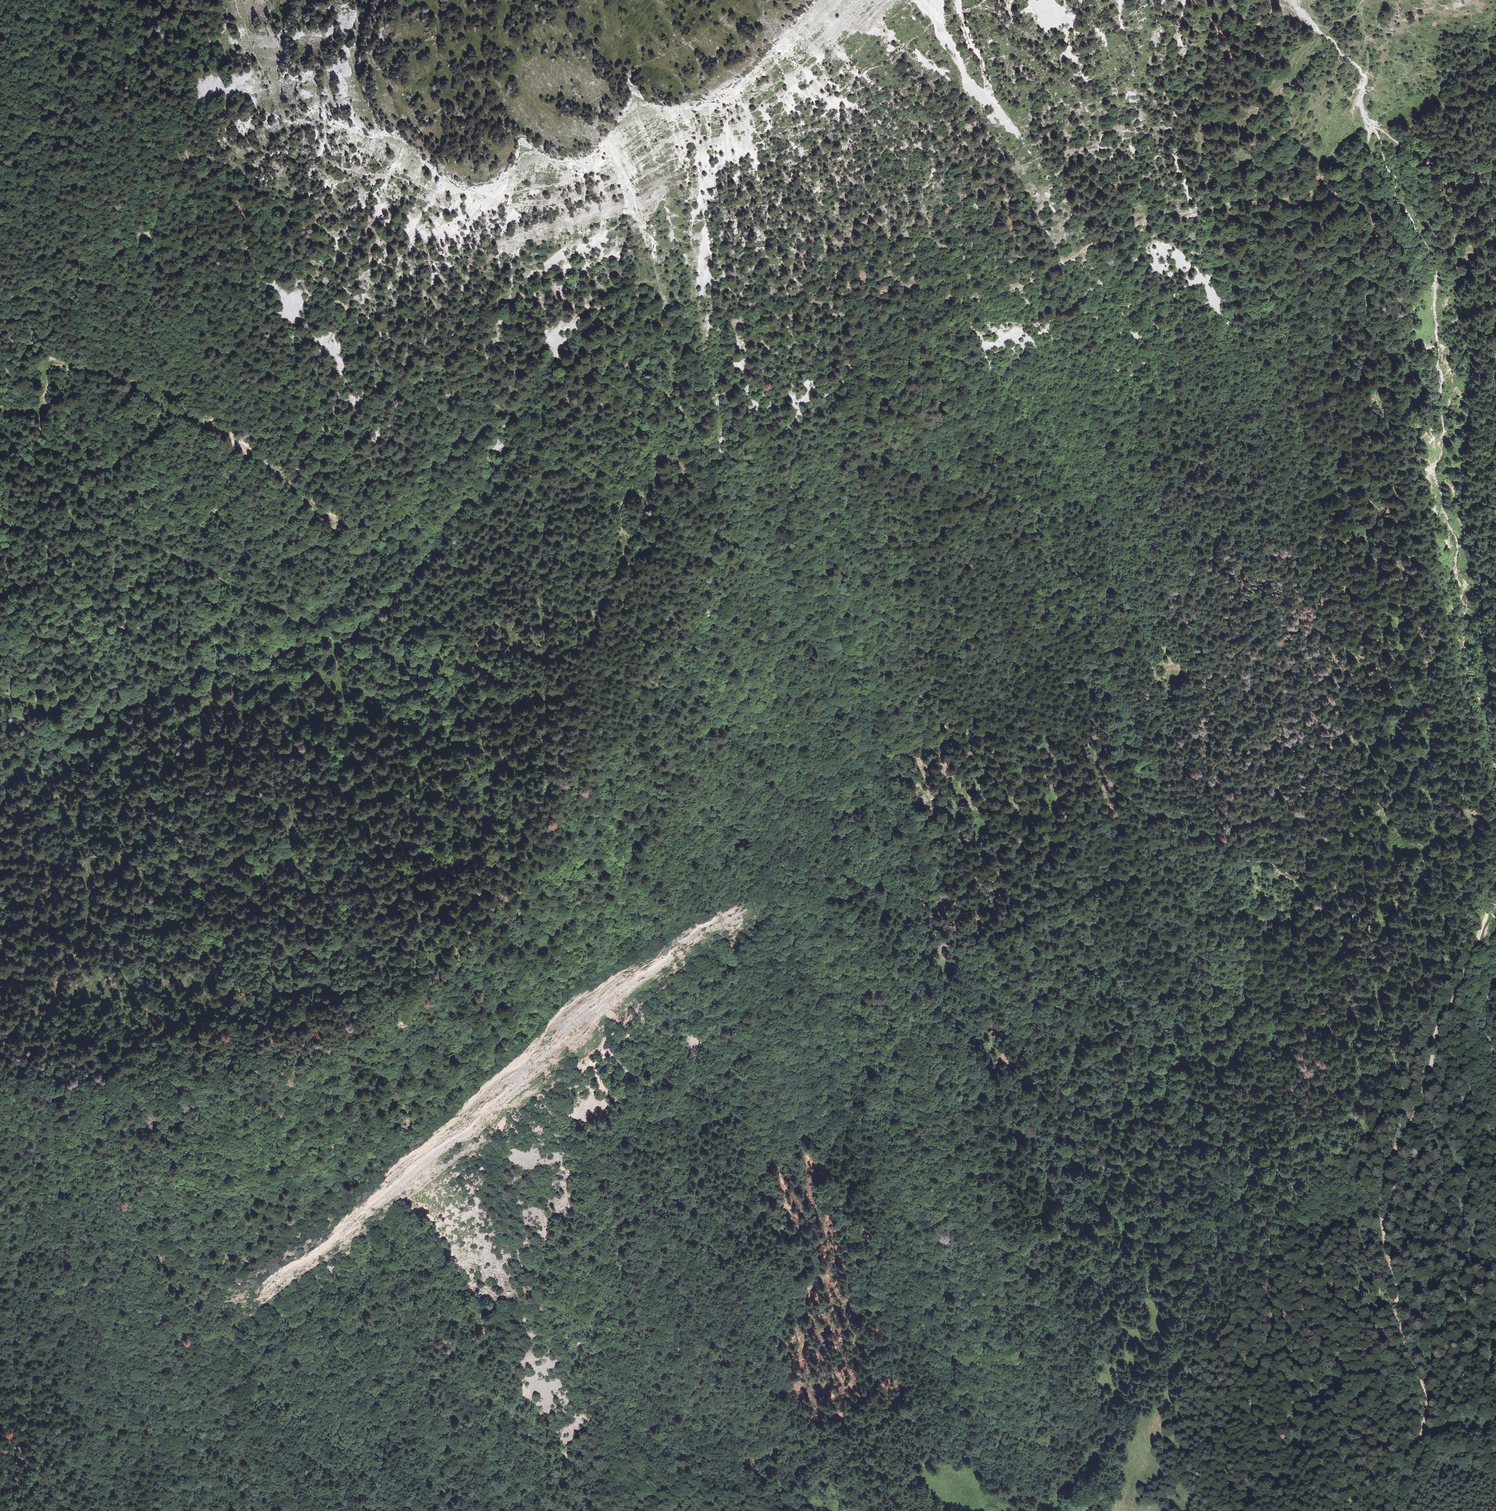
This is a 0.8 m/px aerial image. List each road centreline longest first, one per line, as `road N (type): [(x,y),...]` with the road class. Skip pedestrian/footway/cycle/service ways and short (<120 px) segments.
road 1 (track): [(0,434),(76,522),(102,539),(141,541),(203,565),(330,640),(400,841),(422,944),(440,965)]
road 2 (track): [(1421,1437),(1426,1398),(1397,1315),(1383,1195),(1424,1087),(1436,1032),(1495,904)]
road 3 (track): [(0,408),(46,410),(45,359),(106,372),(267,460),(333,521)]
road 4 (track): [(1397,1315),(1359,1238),(1247,1122),(1167,1083)]
road 5 (track): [(1288,1510),(1214,1392),(1186,1320),(1172,1302),(1121,1275),(1118,1264)]
road 6 (track): [(923,1510),(836,1413),(838,1348)]

